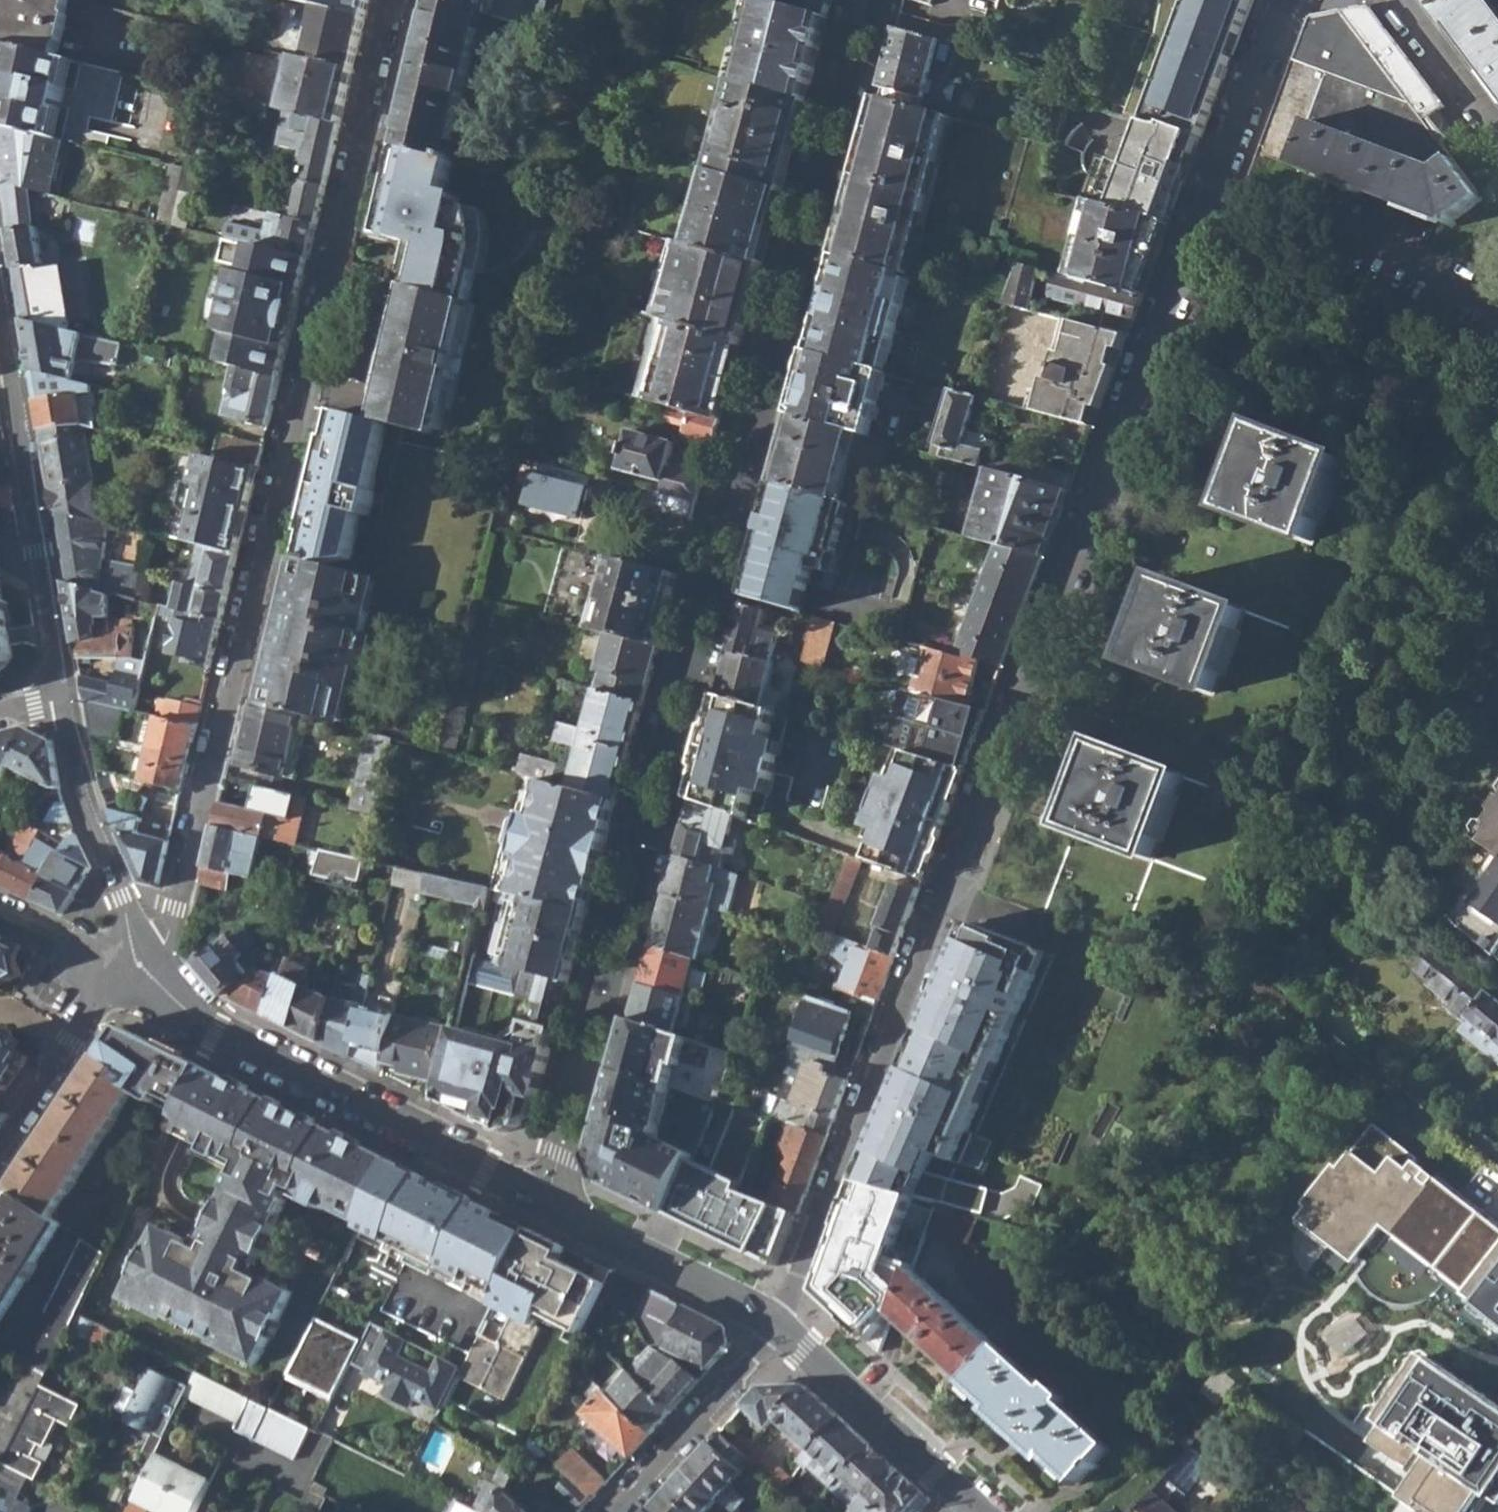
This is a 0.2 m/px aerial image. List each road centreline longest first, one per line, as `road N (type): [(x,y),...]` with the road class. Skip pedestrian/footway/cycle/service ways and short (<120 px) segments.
road 1 (residential): [(773,1328),(795,1291),(931,913),(1288,0)]
road 2 (residential): [(871,0),(546,1196)]
road 3 (residential): [(139,967),(175,910),(393,0)]
road 4 (residential): [(139,967),(204,1029),(546,1196)]
road 5 (residential): [(0,266),(64,701)]
road 6 (residential): [(64,701),(78,796),(123,897),(139,967)]
road 7 (residential): [(546,1196),(624,1251),(773,1328)]
road 8 (residential): [(773,1328),(965,1500)]
road 9 (residential): [(615,1511),(773,1328)]
road 10 (residential): [(139,967),(69,1038),(0,1142)]
road 11 (residential): [(1403,0),(1497,130)]
road 12 (residential): [(139,967),(0,907)]

